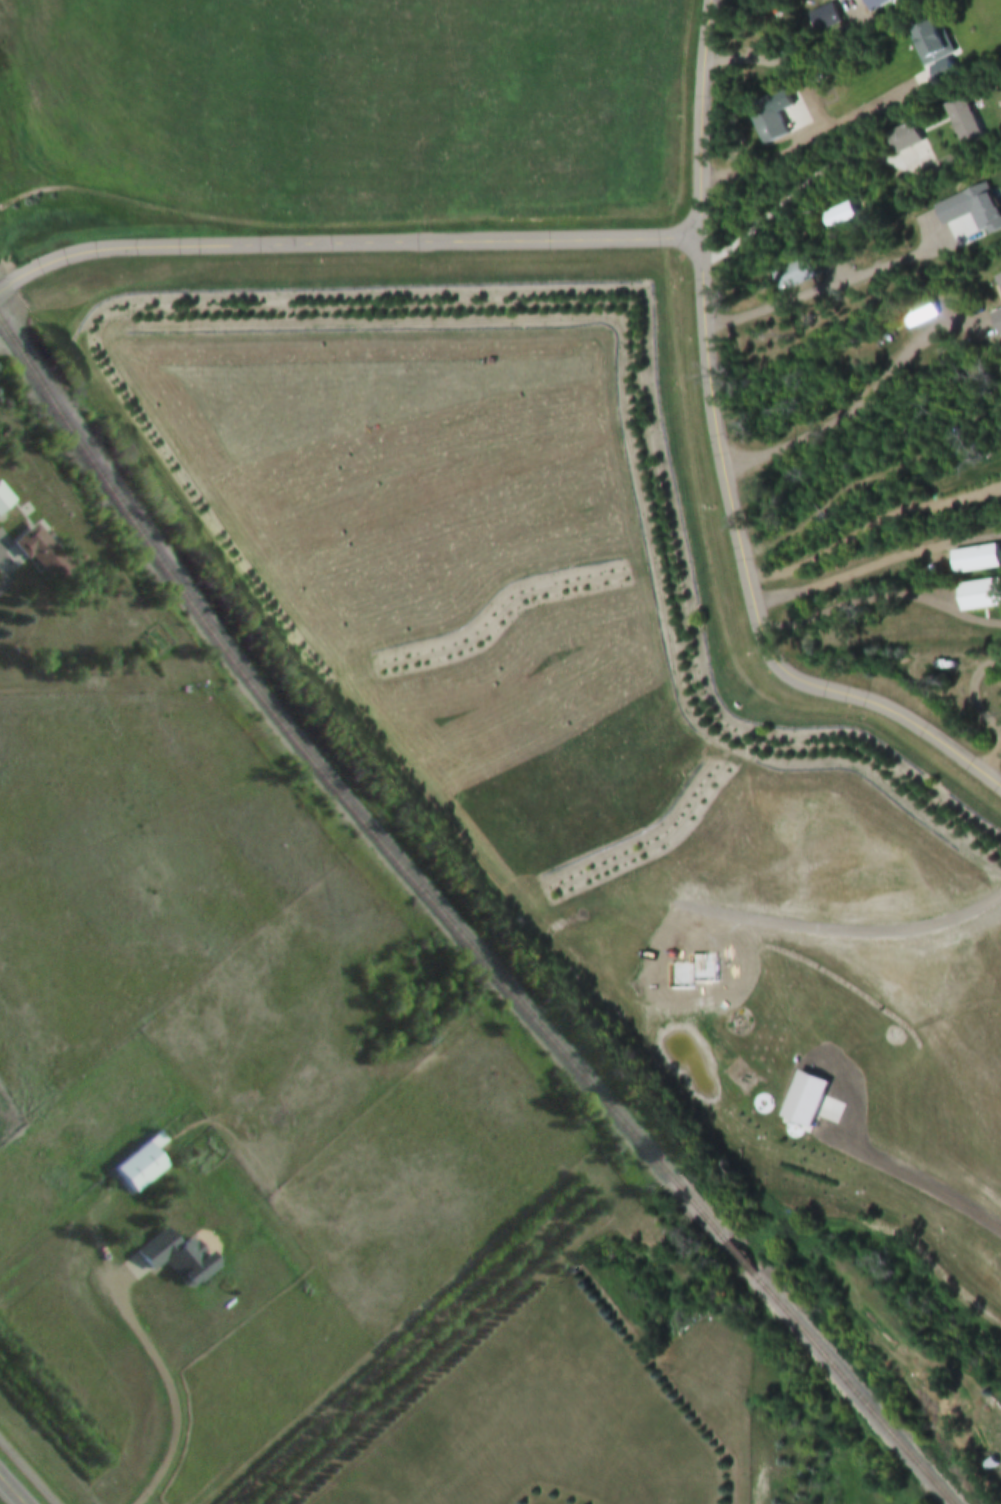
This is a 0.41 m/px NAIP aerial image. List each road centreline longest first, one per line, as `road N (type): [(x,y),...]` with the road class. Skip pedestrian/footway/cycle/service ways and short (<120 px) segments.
road 1 (residential): [(1000,783),(882,701),(789,679),(761,636),(714,418),(703,197),(712,0)]
road 2 (residential): [(0,291),(53,261),(95,250),(704,237)]

